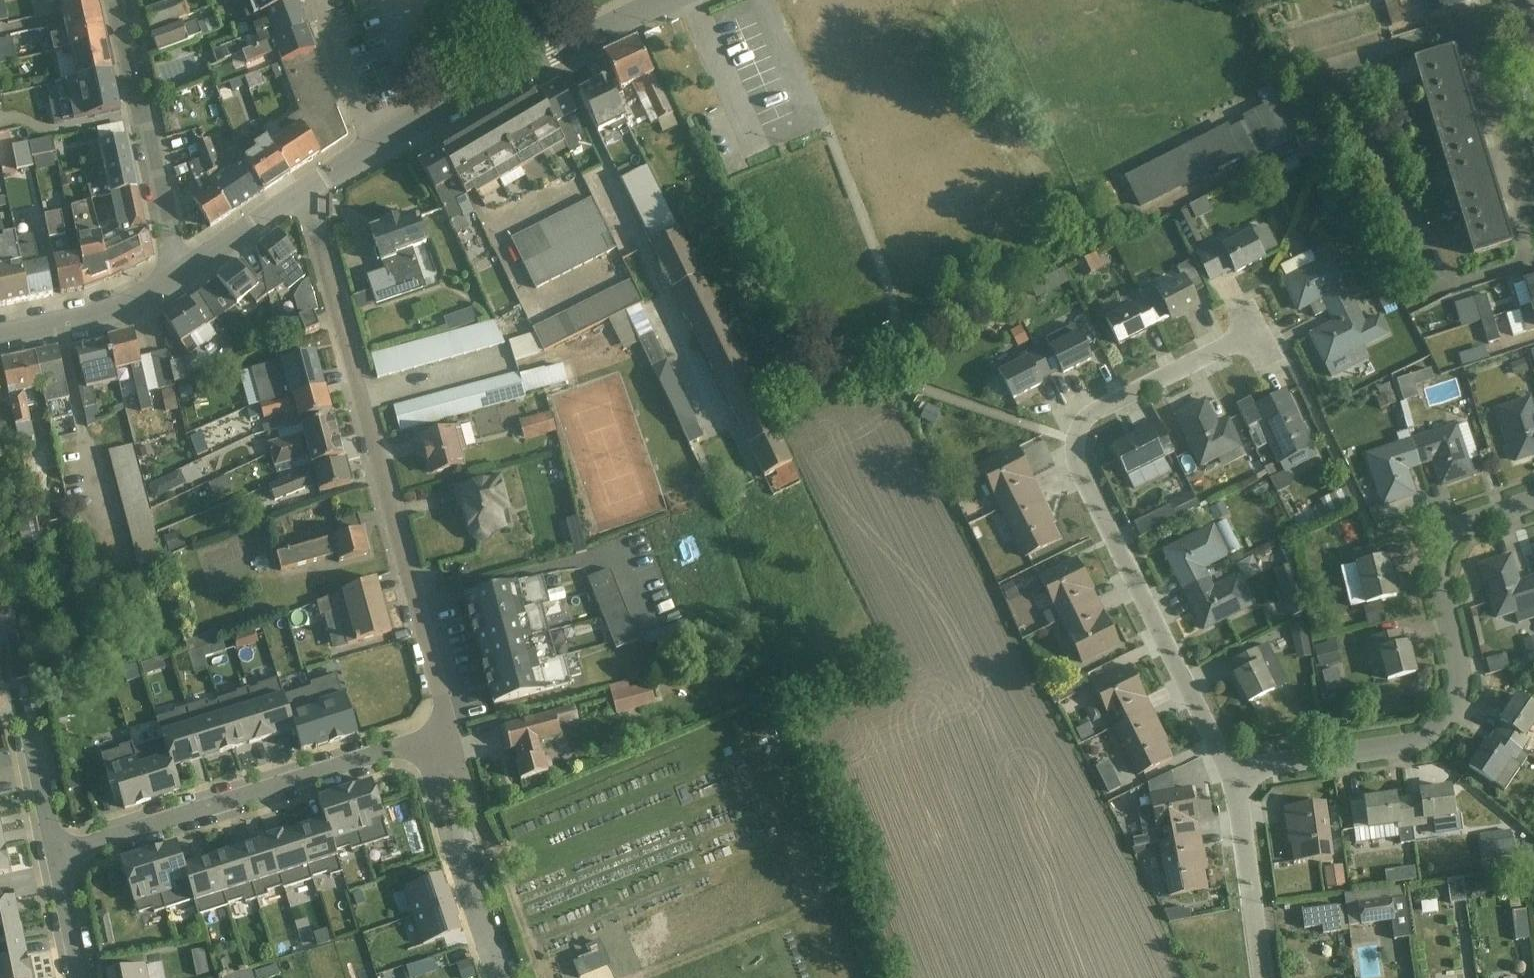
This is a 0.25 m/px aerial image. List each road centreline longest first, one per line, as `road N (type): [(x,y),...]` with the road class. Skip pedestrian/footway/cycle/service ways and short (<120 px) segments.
road 1 (residential): [(1229,778),(1074,469),(1072,444),(1089,420),(1269,332)]
road 2 (residential): [(429,746),(447,718),(305,192)]
road 3 (residential): [(1533,508),(1461,532),(1438,552),(1436,581),(1459,688),(1451,718),(1433,738),(1312,769),(1229,778)]
road 4 (residential): [(55,854),(392,749),(429,746)]
road 5 (residential): [(677,0),(371,151)]
road 6 (residential): [(114,0),(177,278)]
road 7 (residential): [(429,746),(500,977)]
road 8 (residential): [(1229,778),(1260,977)]
road 9 (residential): [(177,278),(124,303),(0,335)]
road 10 (residential): [(317,0),(371,151)]
road 11 (residential): [(305,192),(177,278)]
road 12 (residential): [(55,854),(81,977)]
road 13 (residential): [(29,733),(55,854)]

